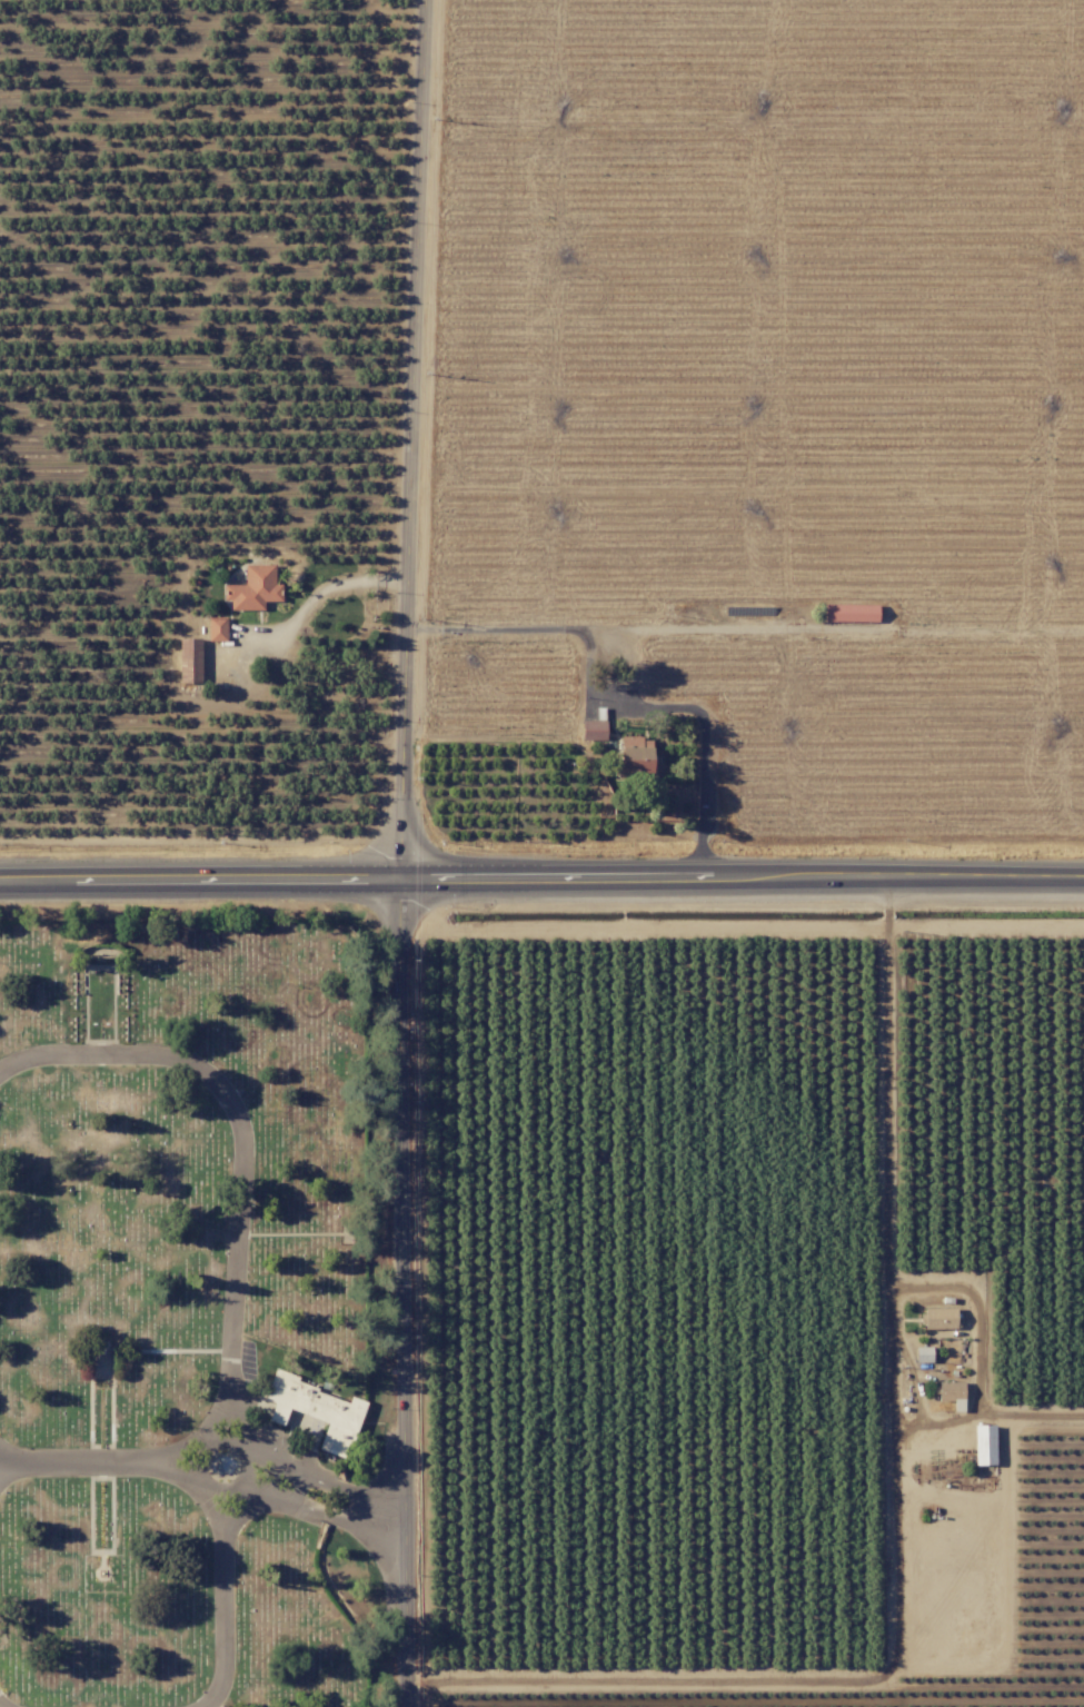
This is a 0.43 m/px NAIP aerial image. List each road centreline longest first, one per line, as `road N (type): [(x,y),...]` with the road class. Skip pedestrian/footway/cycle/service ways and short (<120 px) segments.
road 1 (primary): [(0,881),(1083,879)]
road 2 (residential): [(398,879),(423,0)]
road 3 (residential): [(398,879),(404,1706)]

